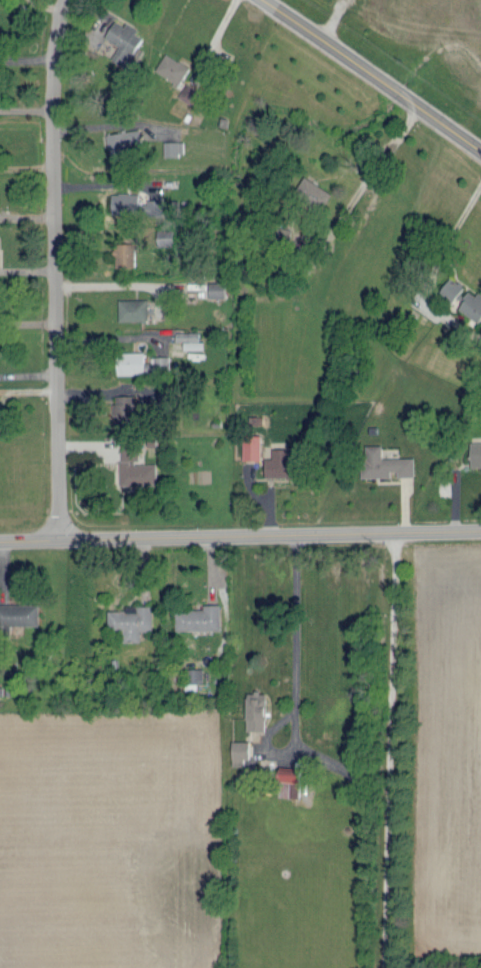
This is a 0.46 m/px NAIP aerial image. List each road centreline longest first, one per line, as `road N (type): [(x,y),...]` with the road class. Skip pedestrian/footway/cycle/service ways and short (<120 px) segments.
road 1 (residential): [(60,0),(51,66),(58,538)]
road 2 (secondary): [(0,539),(480,529)]
road 3 (tertiary): [(264,0),(480,154)]
road 4 (residential): [(123,812),(124,967)]
road 5 (residential): [(0,808),(107,805),(123,812)]

